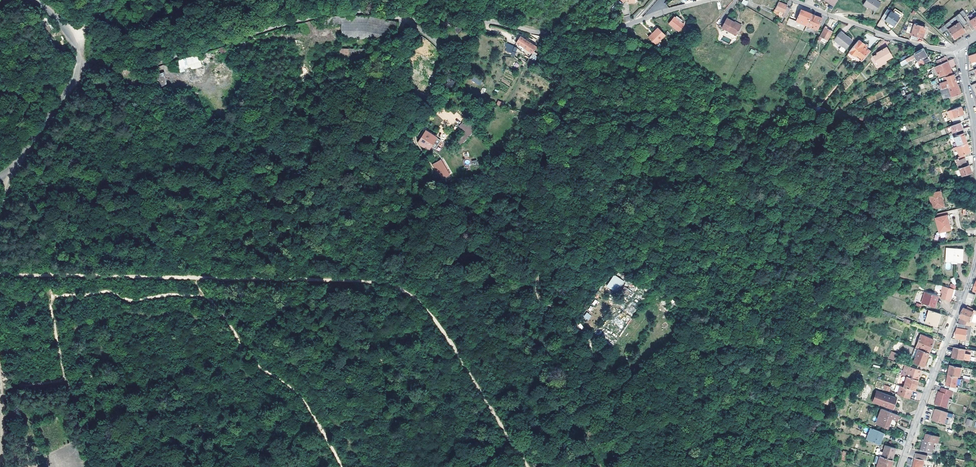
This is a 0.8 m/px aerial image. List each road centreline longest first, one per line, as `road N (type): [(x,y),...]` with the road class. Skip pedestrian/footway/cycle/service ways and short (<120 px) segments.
road 1 (track): [(533,466),(426,308),(394,285),(0,275)]
road 2 (track): [(75,66),(152,63),(338,11),(430,24),(490,21),(541,34),(620,30)]
road 3 (track): [(411,21),(441,52),(447,73),(413,146),(520,260),(548,326),(583,381),(627,423),(643,466)]
road 4 (track): [(75,66),(137,145),(195,278)]
road 5 (residential): [(901,466),(975,251)]
road 6 (unclassified): [(32,0),(64,30),(75,66),(0,176)]
road 7 (track): [(544,302),(561,307),(610,387),(629,379),(665,315)]
road 8 (track): [(380,283),(380,182),(413,146)]

